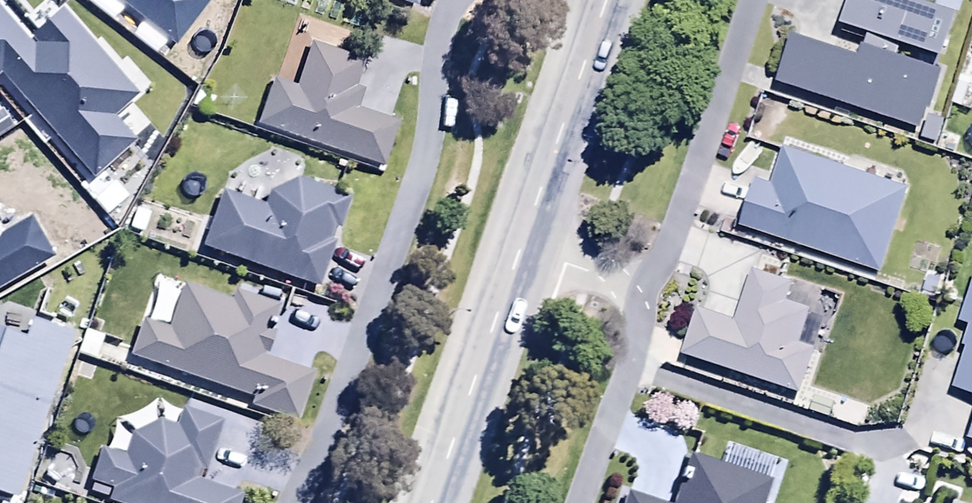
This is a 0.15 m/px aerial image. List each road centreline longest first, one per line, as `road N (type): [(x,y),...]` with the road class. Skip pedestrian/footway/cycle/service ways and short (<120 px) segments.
road 1 (tertiary): [(432,502),(608,0)]

